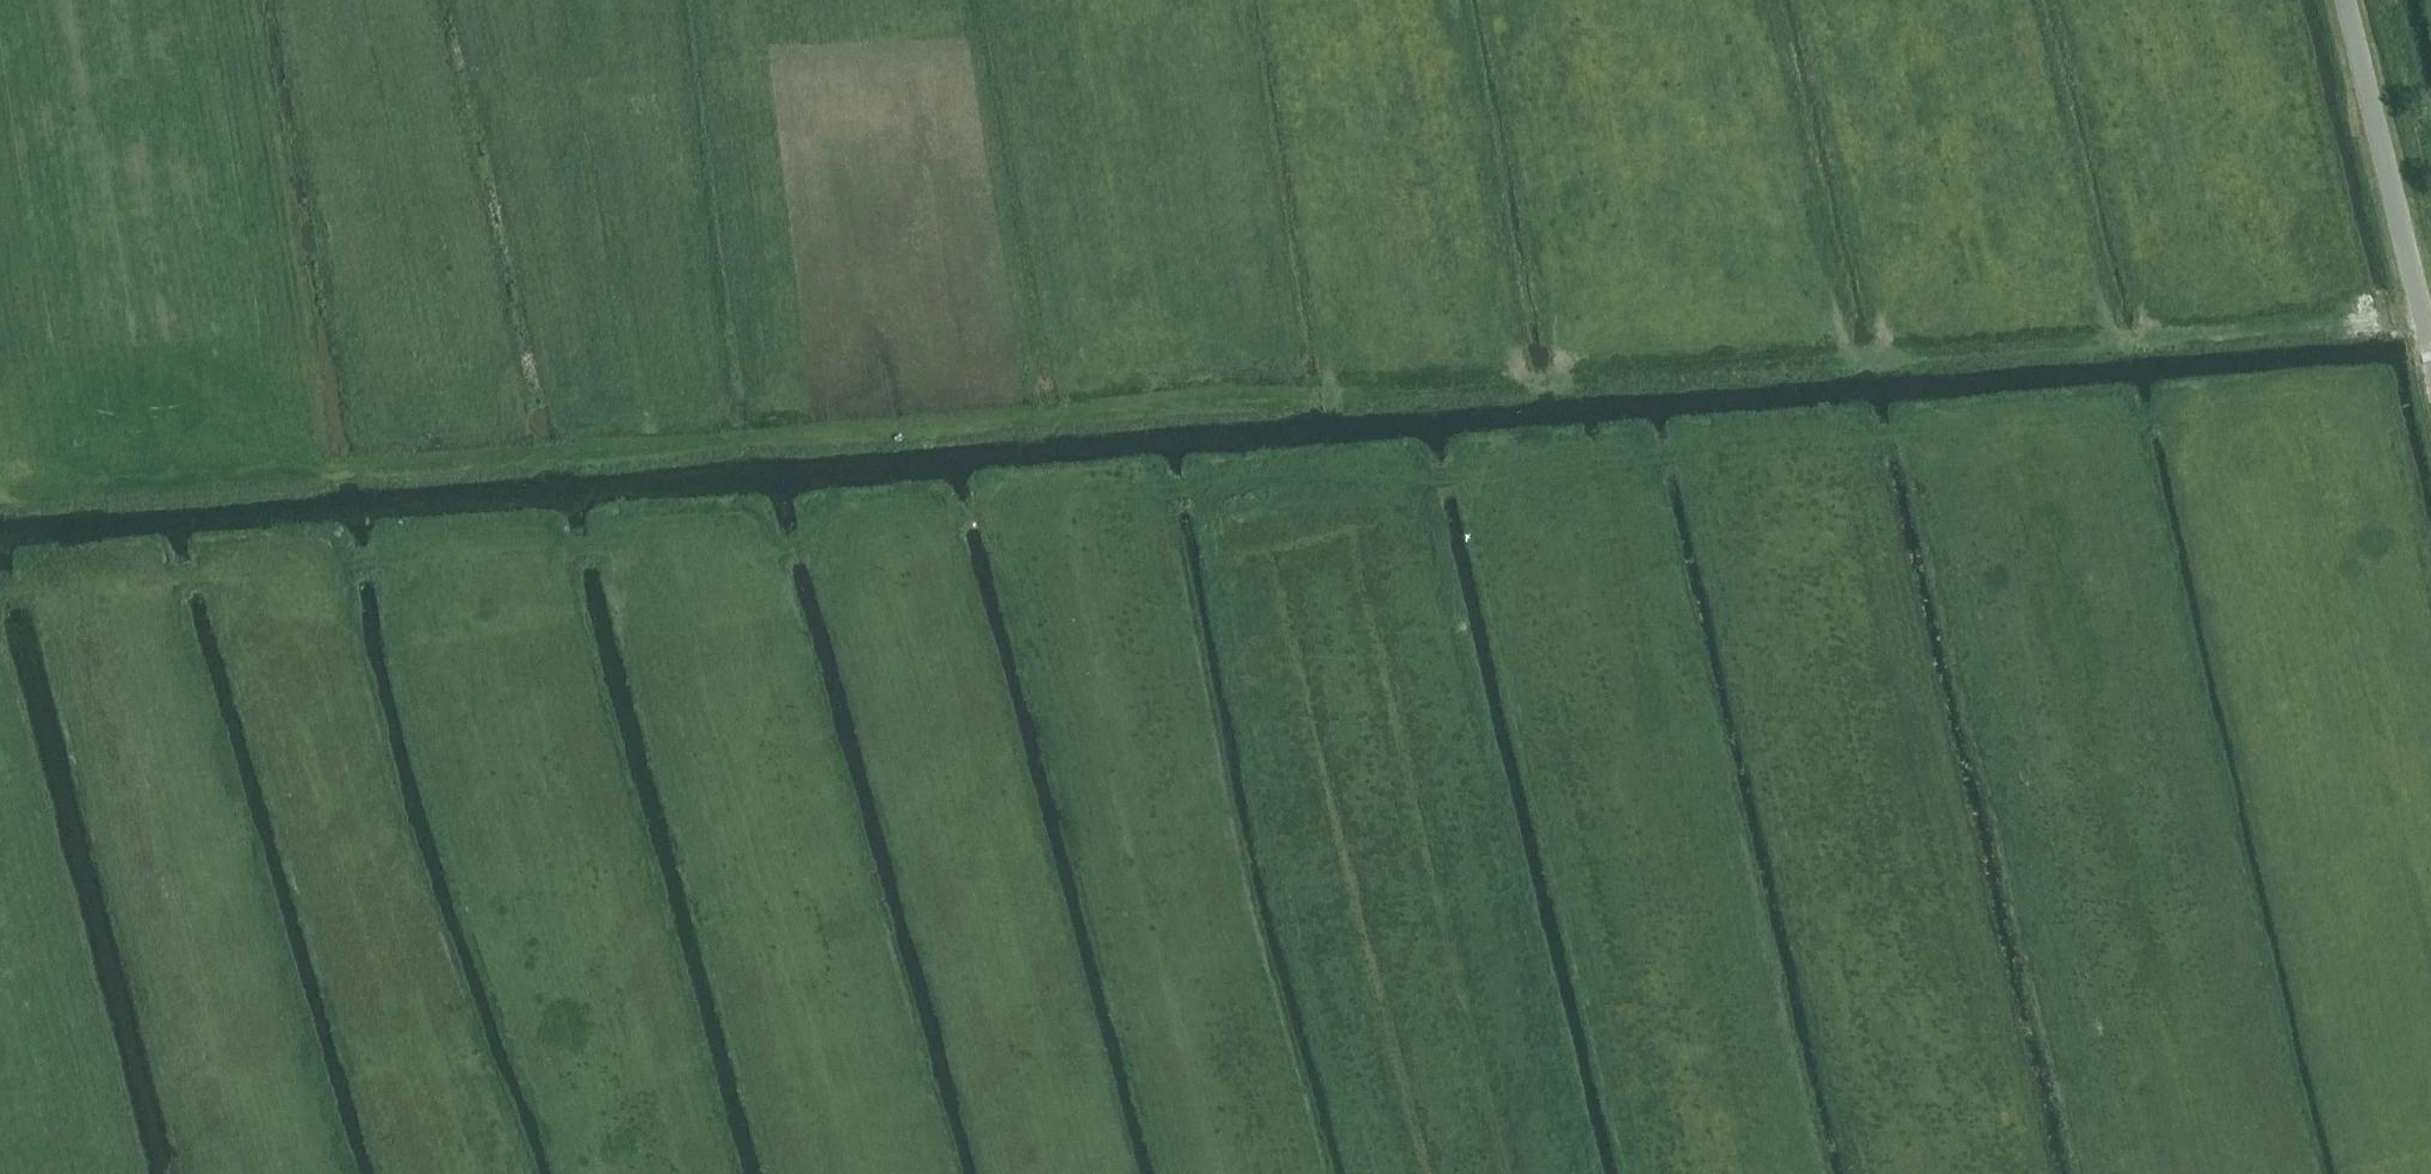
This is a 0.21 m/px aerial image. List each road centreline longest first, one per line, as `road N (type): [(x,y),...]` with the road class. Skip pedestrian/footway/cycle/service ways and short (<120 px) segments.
road 1 (tertiary): [(2430,354),(2349,0)]

